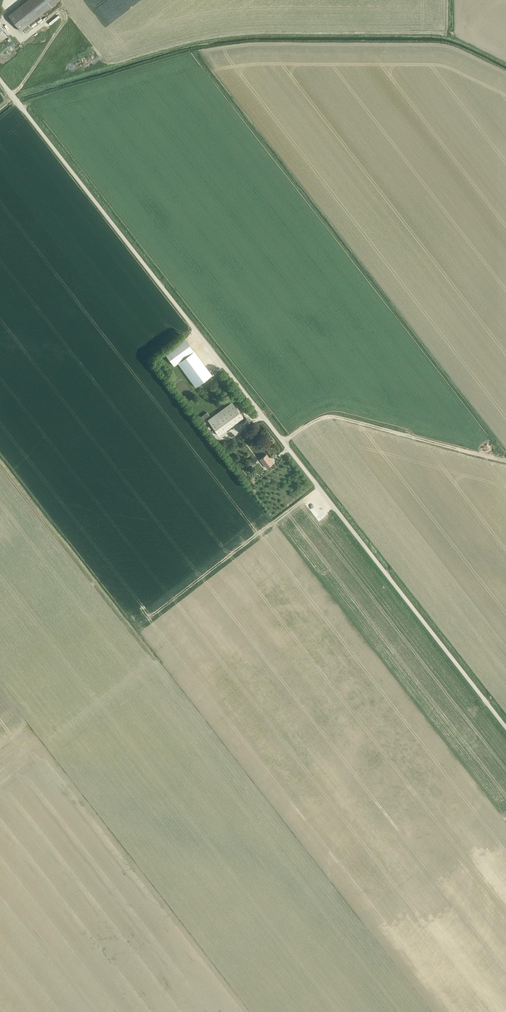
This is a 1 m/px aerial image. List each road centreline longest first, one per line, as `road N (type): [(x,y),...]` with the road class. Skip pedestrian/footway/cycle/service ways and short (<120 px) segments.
road 1 (unclassified): [(505,727),(0,79)]
road 2 (track): [(154,659),(0,464)]
road 3 (track): [(505,459),(336,416),(284,442)]

